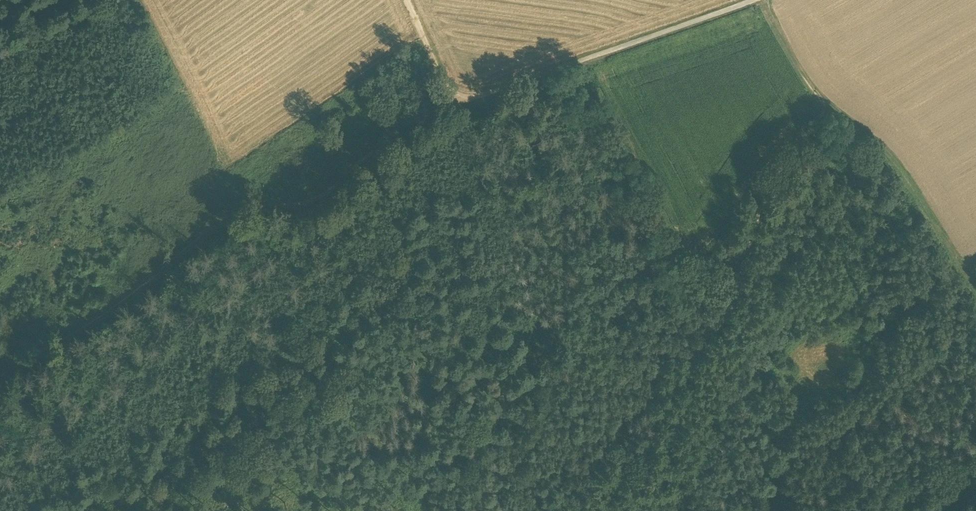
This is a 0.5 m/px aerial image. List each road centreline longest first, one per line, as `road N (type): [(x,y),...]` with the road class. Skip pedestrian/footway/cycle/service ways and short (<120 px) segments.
road 1 (track): [(0,373),(108,309),(229,207),(305,212),(356,159),(447,101)]
road 2 (track): [(447,101),(752,0)]
road 3 (track): [(975,285),(891,156),(815,102)]

